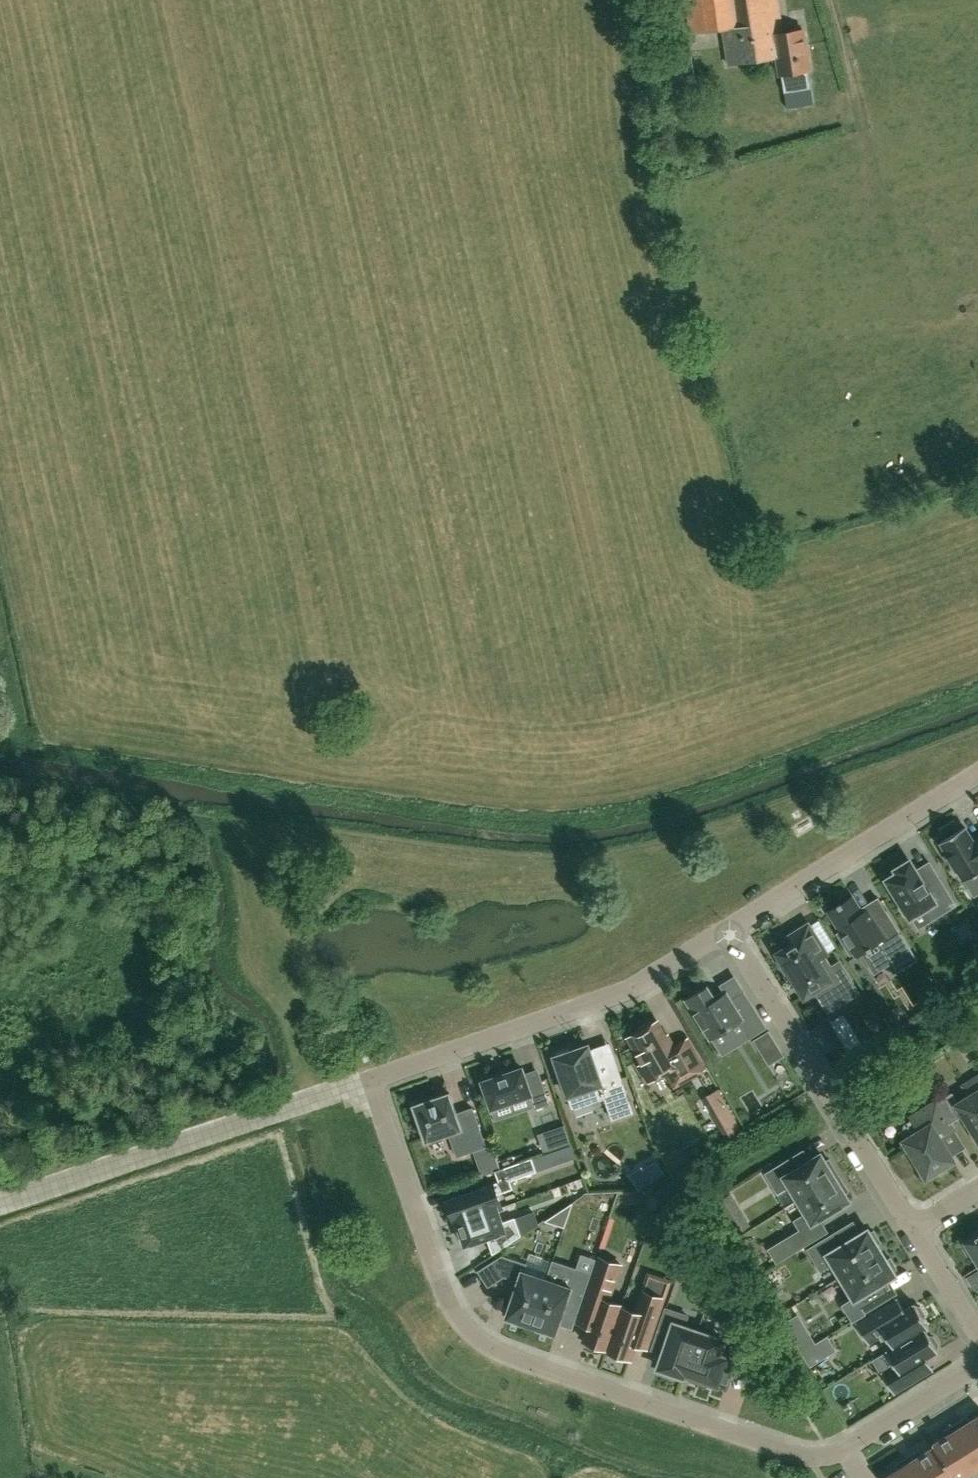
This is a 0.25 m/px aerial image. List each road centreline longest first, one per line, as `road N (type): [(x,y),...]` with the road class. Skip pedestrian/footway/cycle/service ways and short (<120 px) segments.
road 1 (residential): [(977,1364),(845,1449),(795,1458),(482,1345),(449,1306),(372,1080),(632,988),(727,932)]
road 2 (residential): [(727,932),(913,1232)]
road 3 (residential): [(727,932),(977,778)]
road 4 (residential): [(913,1232),(977,1337)]

